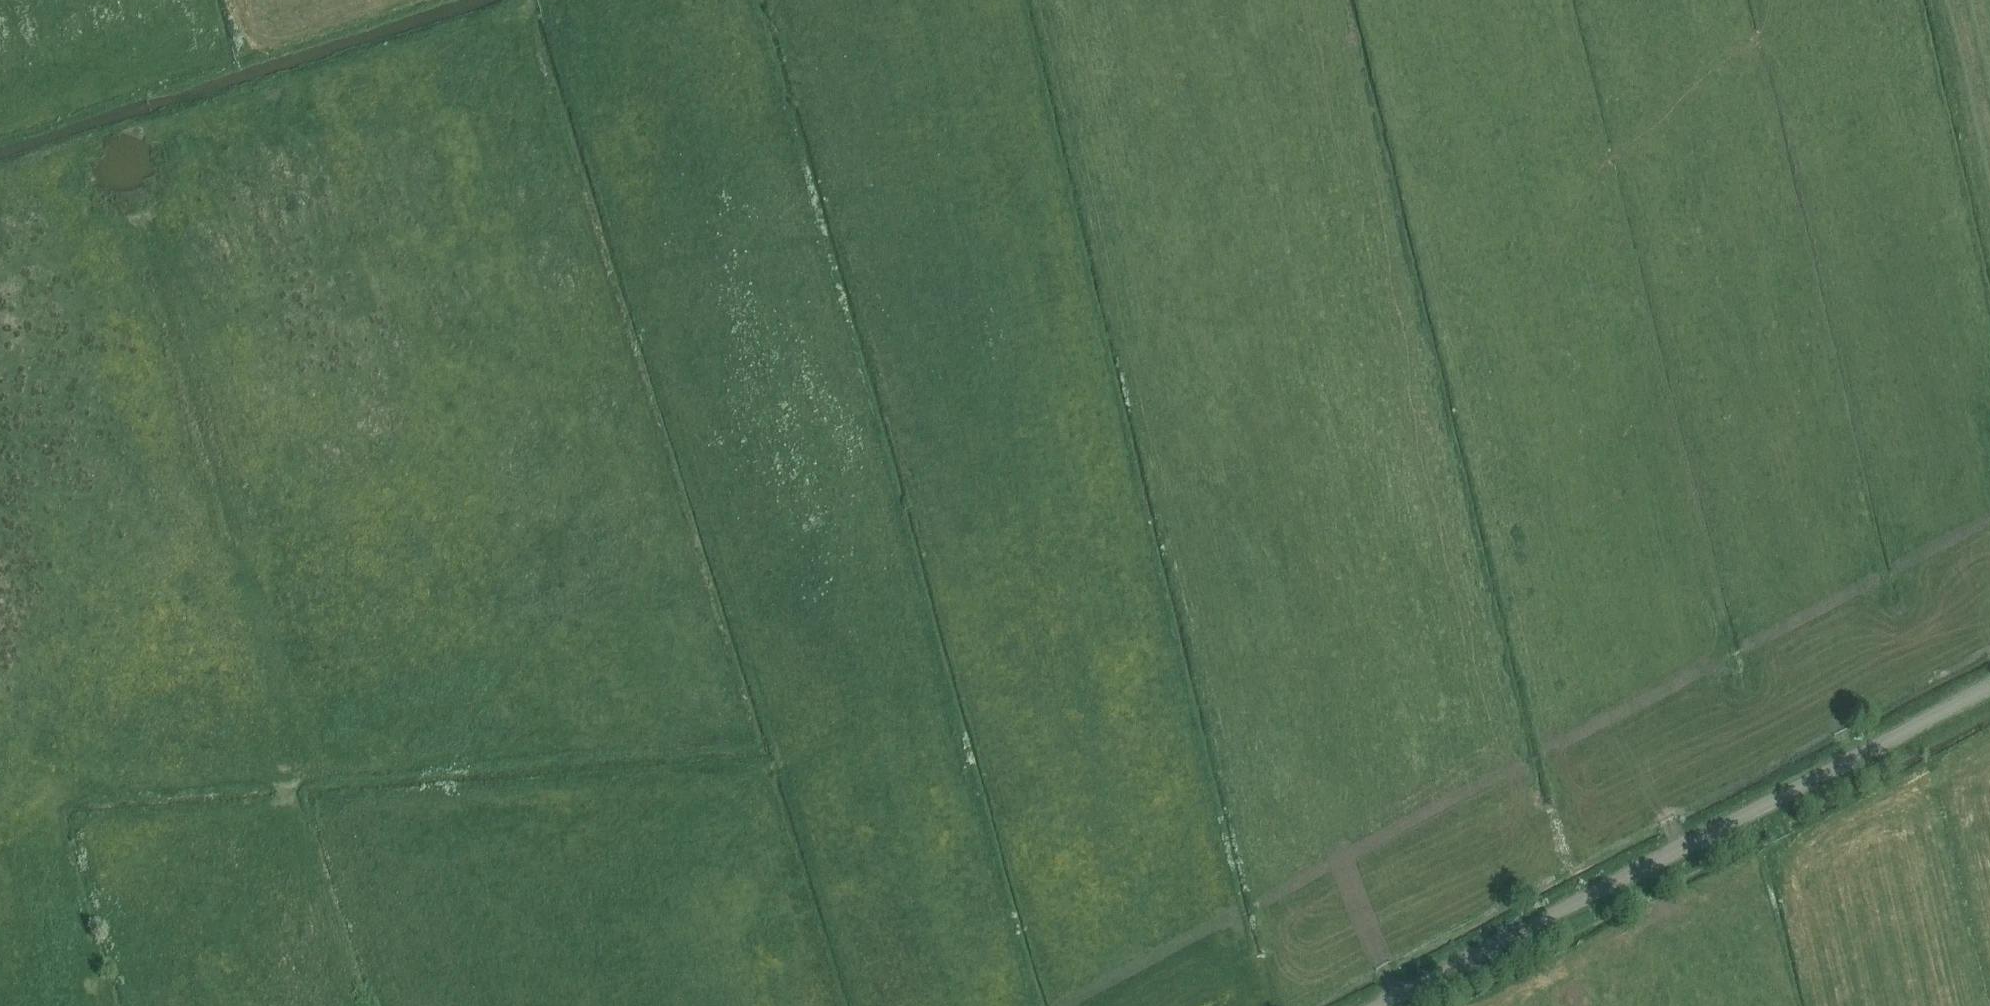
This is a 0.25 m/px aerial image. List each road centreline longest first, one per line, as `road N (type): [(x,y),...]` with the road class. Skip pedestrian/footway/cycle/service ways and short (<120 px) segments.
road 1 (unclassified): [(1366,1005),(1989,685)]

